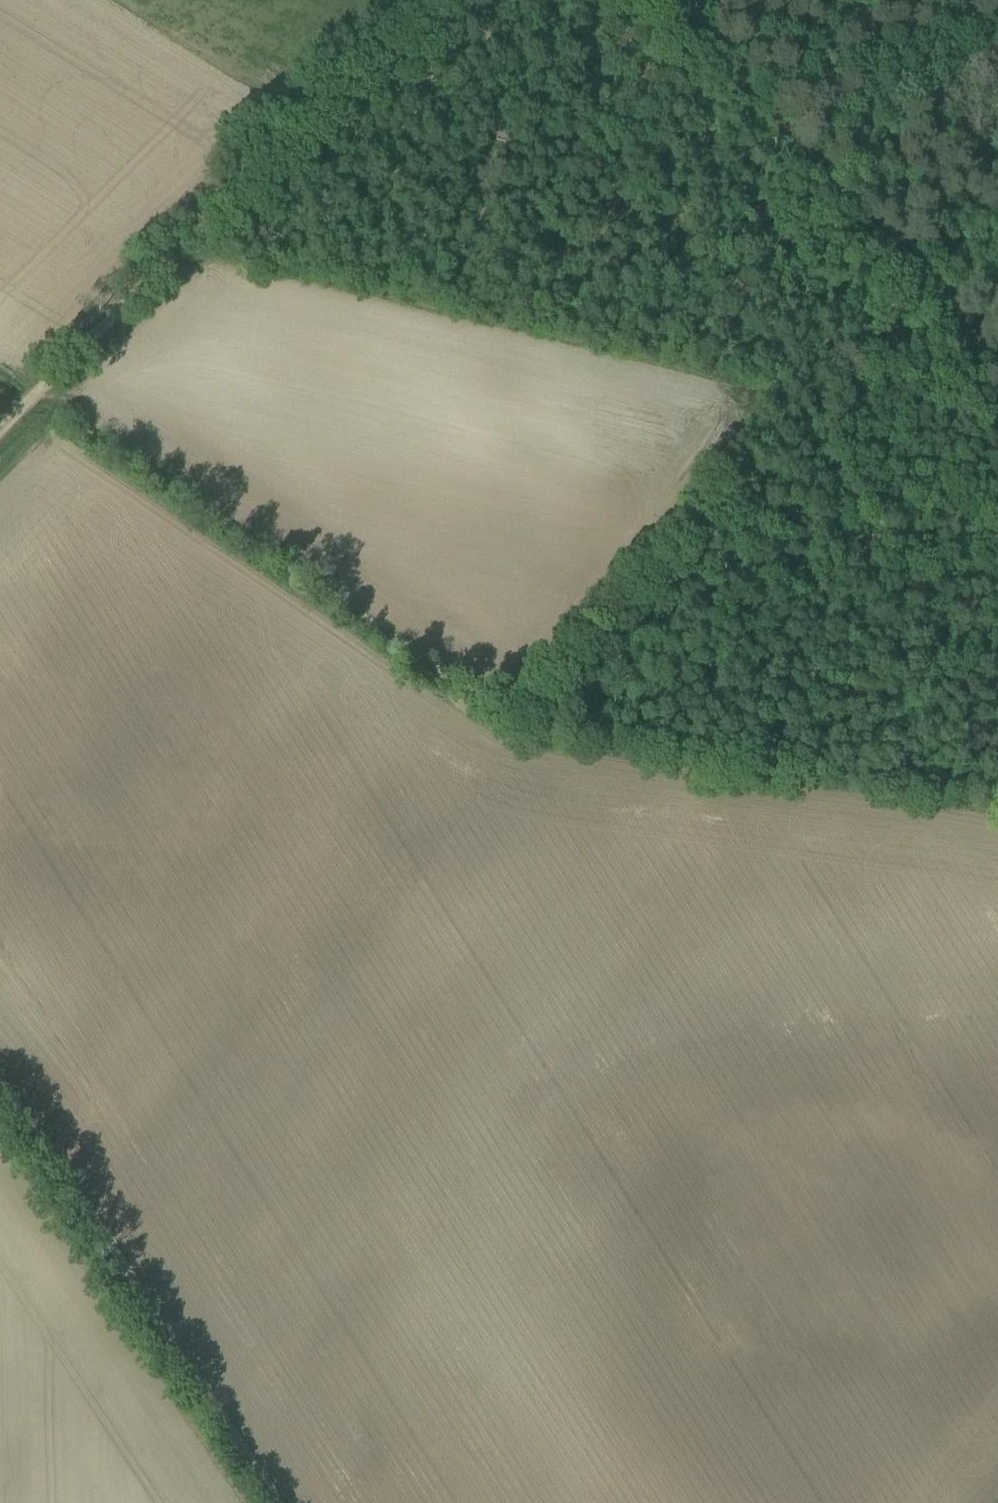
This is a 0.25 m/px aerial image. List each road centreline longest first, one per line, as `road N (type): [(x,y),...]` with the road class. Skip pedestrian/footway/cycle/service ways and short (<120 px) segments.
road 1 (track): [(421,0),(0,431)]
road 2 (track): [(997,363),(668,0)]
road 3 (track): [(0,1103),(266,1502)]

